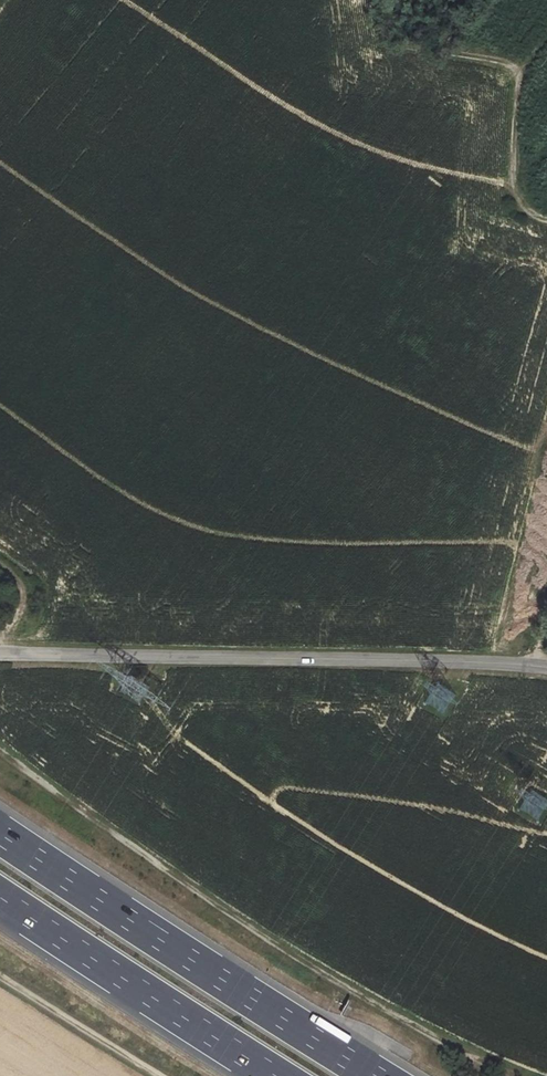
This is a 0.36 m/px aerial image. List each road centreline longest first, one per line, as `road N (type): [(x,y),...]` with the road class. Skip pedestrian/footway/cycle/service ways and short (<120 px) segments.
road 1 (track): [(0,747),(350,989),(511,1075)]
road 2 (unclassified): [(0,653),(546,669)]
road 3 (motorway): [(377,1075),(0,834)]
road 4 (motorway): [(0,898),(275,1075)]
road 5 (track): [(546,40),(519,71),(513,190),(528,218),(546,221)]
road 6 (track): [(0,979),(163,1075)]
road 7 (track): [(519,71),(410,49),(381,24),(378,0)]

